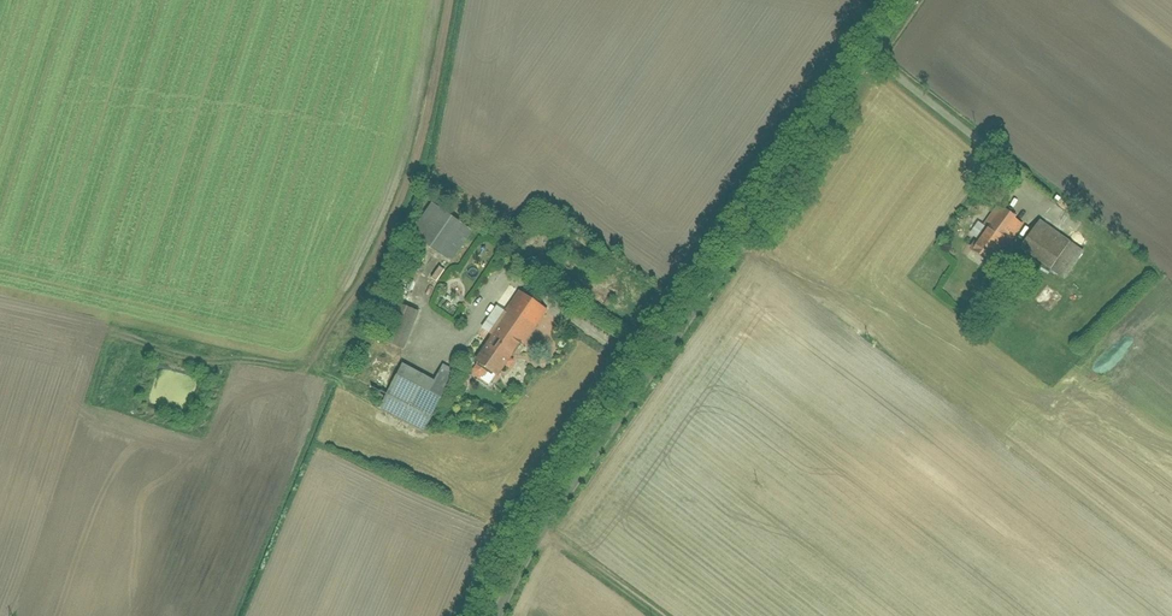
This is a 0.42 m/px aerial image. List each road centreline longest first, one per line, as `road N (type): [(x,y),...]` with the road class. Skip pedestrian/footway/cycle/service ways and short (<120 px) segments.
road 1 (unclassified): [(904,0),(526,554),(500,615)]

